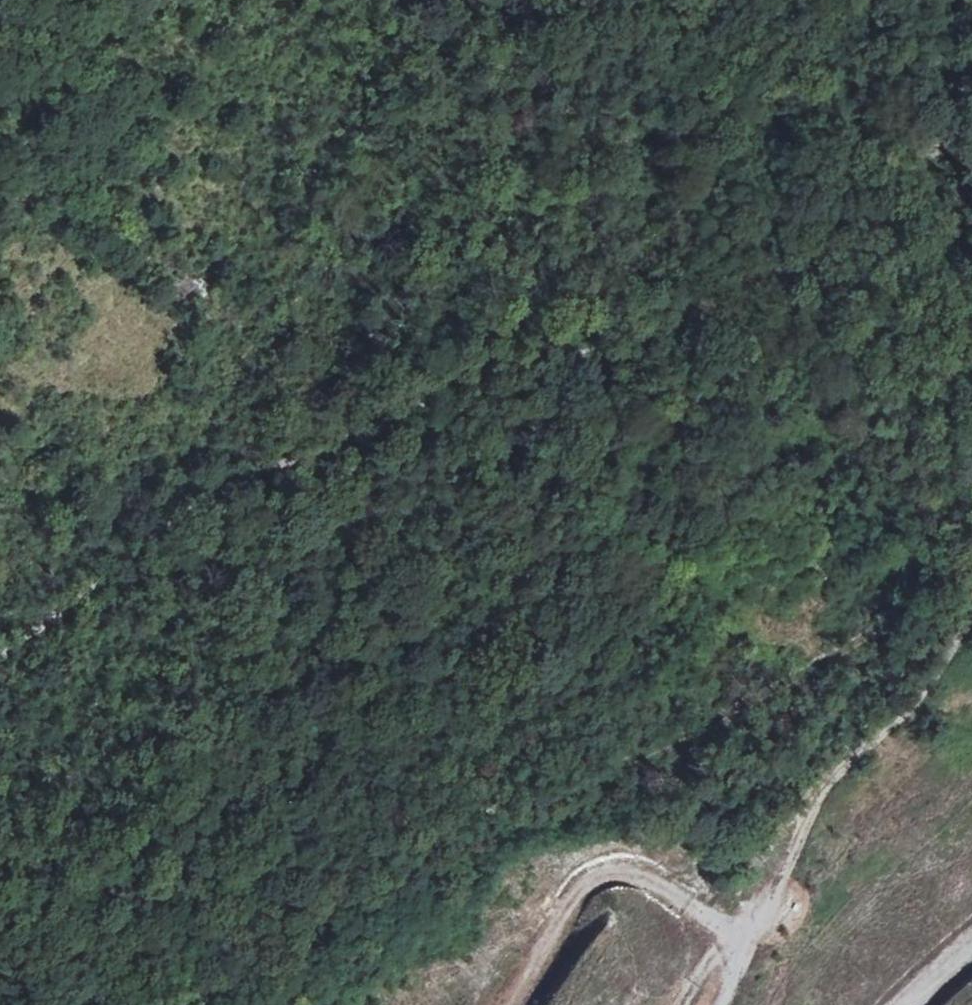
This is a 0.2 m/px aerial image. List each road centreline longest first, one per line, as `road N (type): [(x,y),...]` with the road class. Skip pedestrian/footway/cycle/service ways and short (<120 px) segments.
road 1 (track): [(971,114),(850,226),(753,290),(642,335),(532,358),(437,392),(394,423),(324,451),(255,469),(0,653)]
road 2 (track): [(741,936),(843,762),(928,690),(971,618)]
road 3 (track): [(741,936),(645,875),(610,869),(573,893),(504,1004)]

